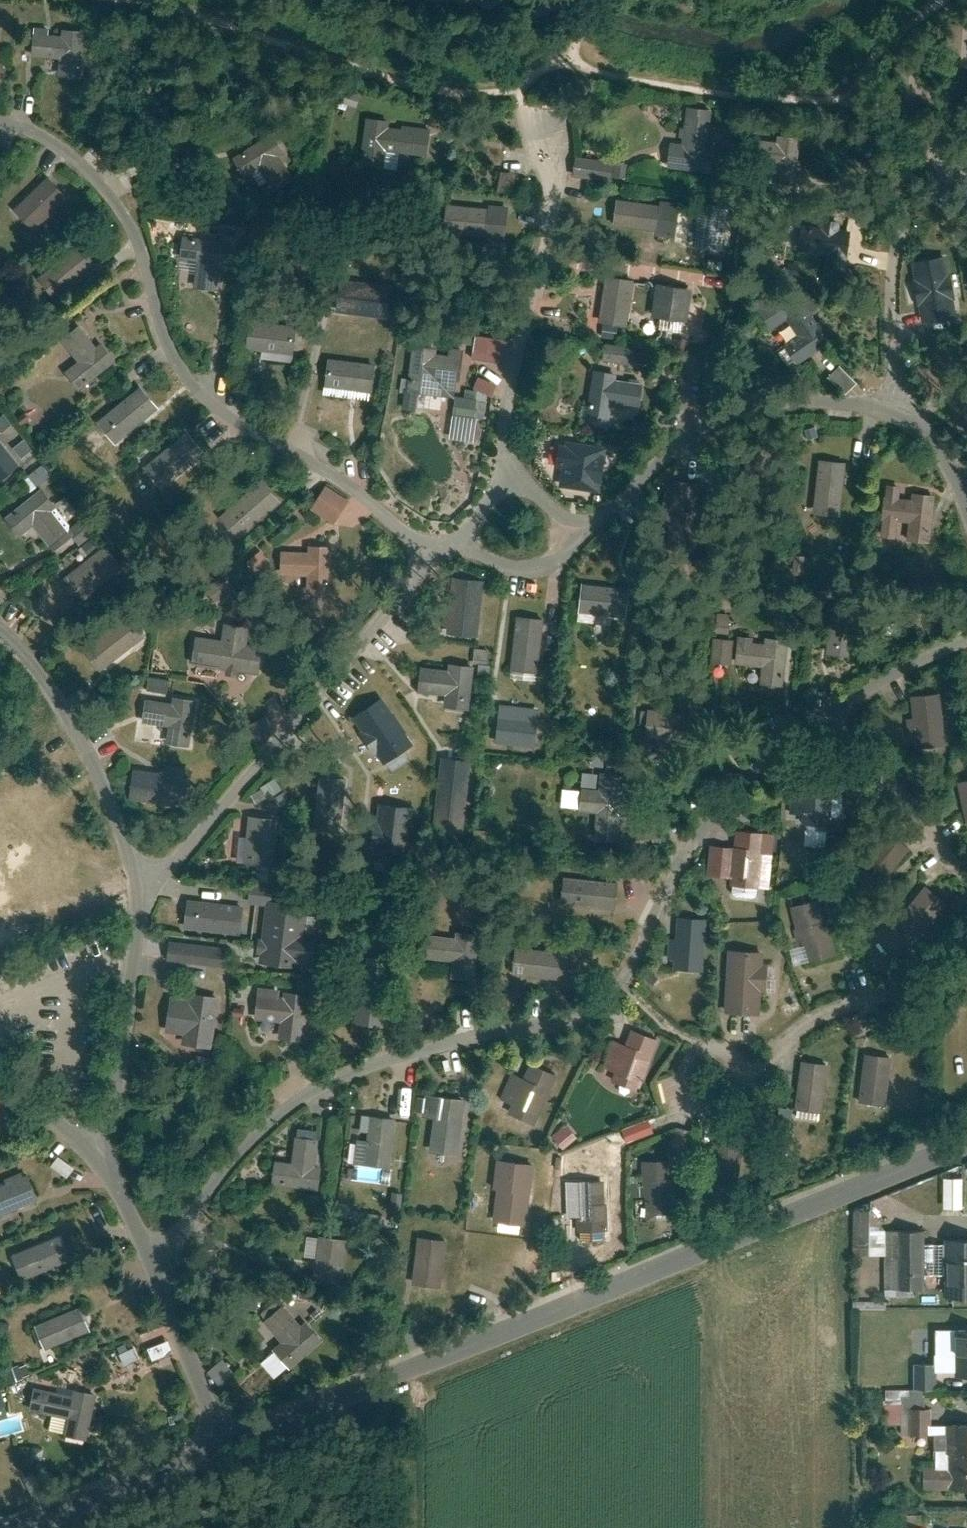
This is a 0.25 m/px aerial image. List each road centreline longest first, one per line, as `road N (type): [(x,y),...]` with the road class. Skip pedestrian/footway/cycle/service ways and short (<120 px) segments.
road 1 (residential): [(155,1270),(260,1131),(311,1094),(385,1063),(581,1015),(604,999),(730,797),(833,717)]
road 2 (residential): [(966,1143),(219,1450)]
road 3 (residential): [(0,126),(67,150),(126,224),(162,343),(203,394),(452,546)]
road 4 (residential): [(142,888),(183,856),(452,546)]
road 5 (residential): [(894,406),(740,398),(584,528)]
road 6 (residential): [(508,483),(552,176),(545,139)]
road 7 (residential): [(0,637),(82,746),(142,888)]
road 8 (residential): [(966,980),(862,1000),(808,1023),(738,1073),(709,1072)]
road 9 (residential): [(142,888),(102,1159)]
road 10 (residential): [(833,717),(966,892)]
road 11 (residential): [(219,1450),(28,1527)]
road 12 (residential): [(155,1270),(219,1450)]
road 13 (residential): [(584,528),(547,570),(521,572),(452,546)]
road 14 (residential): [(833,717),(966,644)]
road 15 (residential): [(966,531),(894,406)]
road 16 (residential): [(0,1084),(102,1159)]
road 17 (residential): [(102,1159),(155,1270)]

